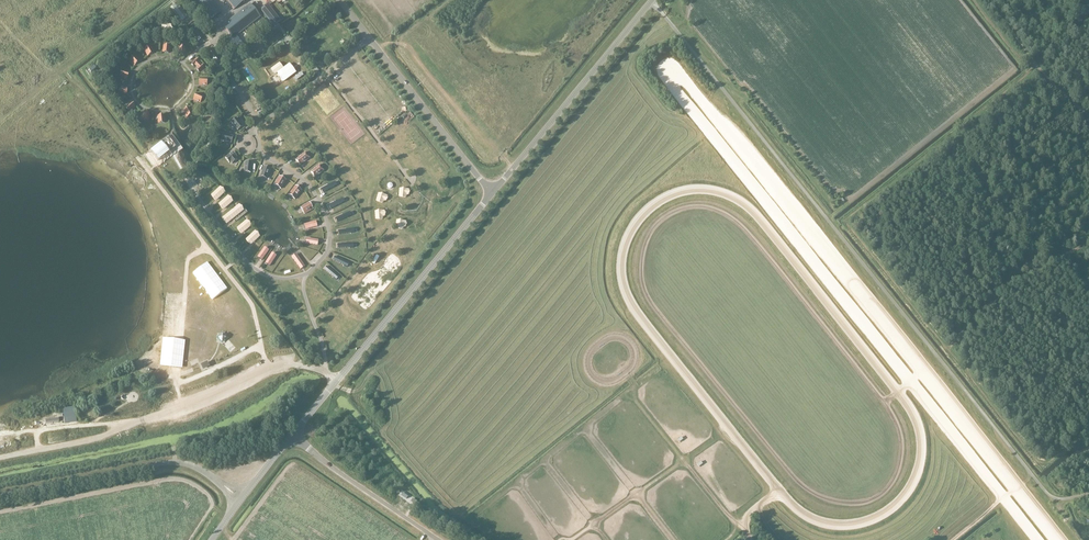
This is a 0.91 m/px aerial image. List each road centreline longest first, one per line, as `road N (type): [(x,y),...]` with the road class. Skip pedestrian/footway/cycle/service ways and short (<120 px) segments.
road 1 (track): [(1035,65),(846,222),(1038,464),(1088,439)]
road 2 (track): [(326,373),(275,365),(101,437),(0,458)]
road 3 (tertiary): [(292,435),(488,198)]
road 4 (track): [(268,368),(250,303),(137,157)]
road 5 (tertiary): [(496,188),(652,0)]
road 6 (unclassified): [(0,495),(172,462),(221,484)]
road 7 (unclassified): [(478,177),(339,0)]
road 8 (track): [(0,120),(156,0)]
road 9 (track): [(949,351),(1011,280),(1088,241)]
road 10 (unclassified): [(438,539),(292,435)]
road 11 (track): [(994,0),(1035,65),(1088,116)]
road 12 (track): [(179,383),(187,262),(207,247)]

